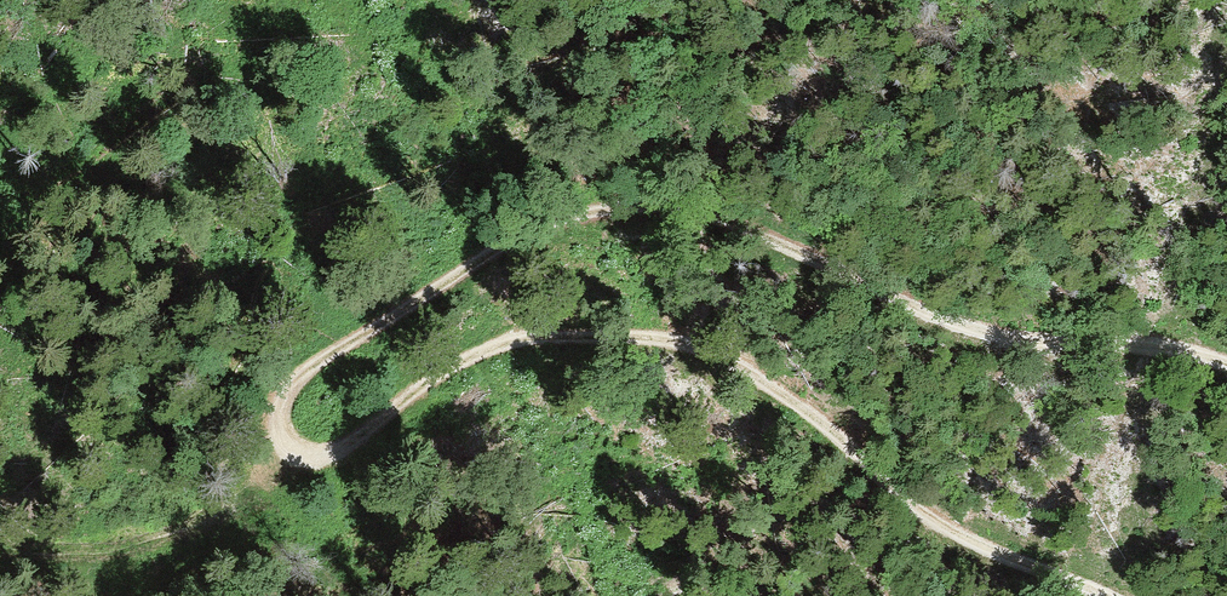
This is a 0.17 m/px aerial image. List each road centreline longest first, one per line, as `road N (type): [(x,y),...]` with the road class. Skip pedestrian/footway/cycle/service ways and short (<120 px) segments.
road 1 (track): [(1226,366),(1169,347),(1014,345),(955,332),(707,222),(616,214),(568,220),(447,286),(318,372),(283,413),(283,447),(315,467),(363,446),(390,420),(492,360),(650,343),(816,426),(925,521),(971,549),(1077,595)]
road 2 (track): [(0,534),(57,542),(187,509),(253,481),(283,447)]

